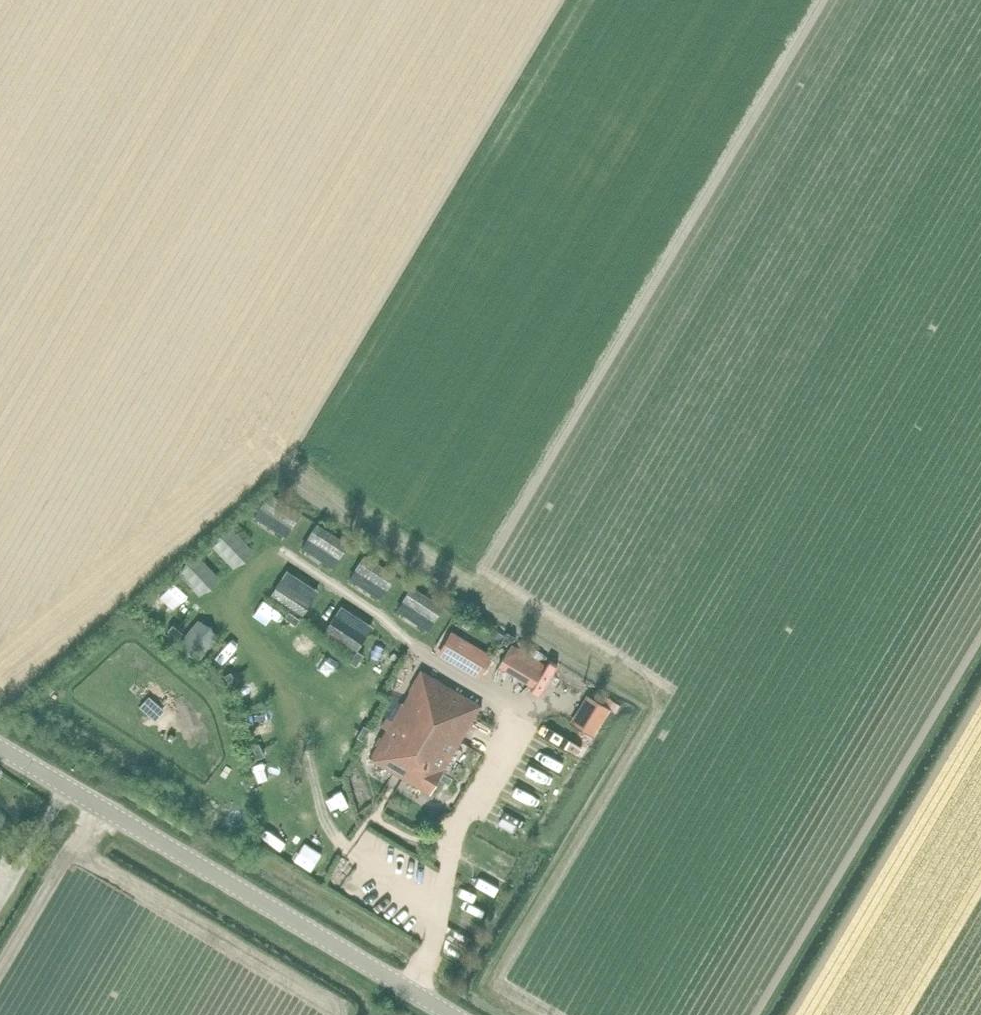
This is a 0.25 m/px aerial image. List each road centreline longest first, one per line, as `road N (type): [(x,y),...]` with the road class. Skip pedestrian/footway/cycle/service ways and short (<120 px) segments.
road 1 (unclassified): [(453,1014),(0,746)]

